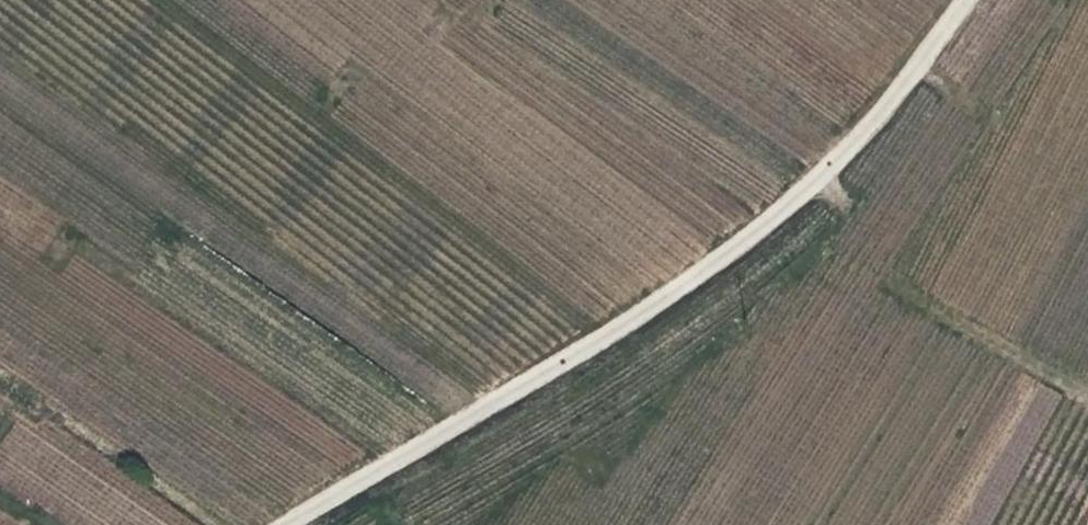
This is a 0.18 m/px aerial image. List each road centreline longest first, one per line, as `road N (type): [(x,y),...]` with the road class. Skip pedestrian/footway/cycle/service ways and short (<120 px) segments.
road 1 (track): [(286,524),(709,268),(858,139),(967,0)]

